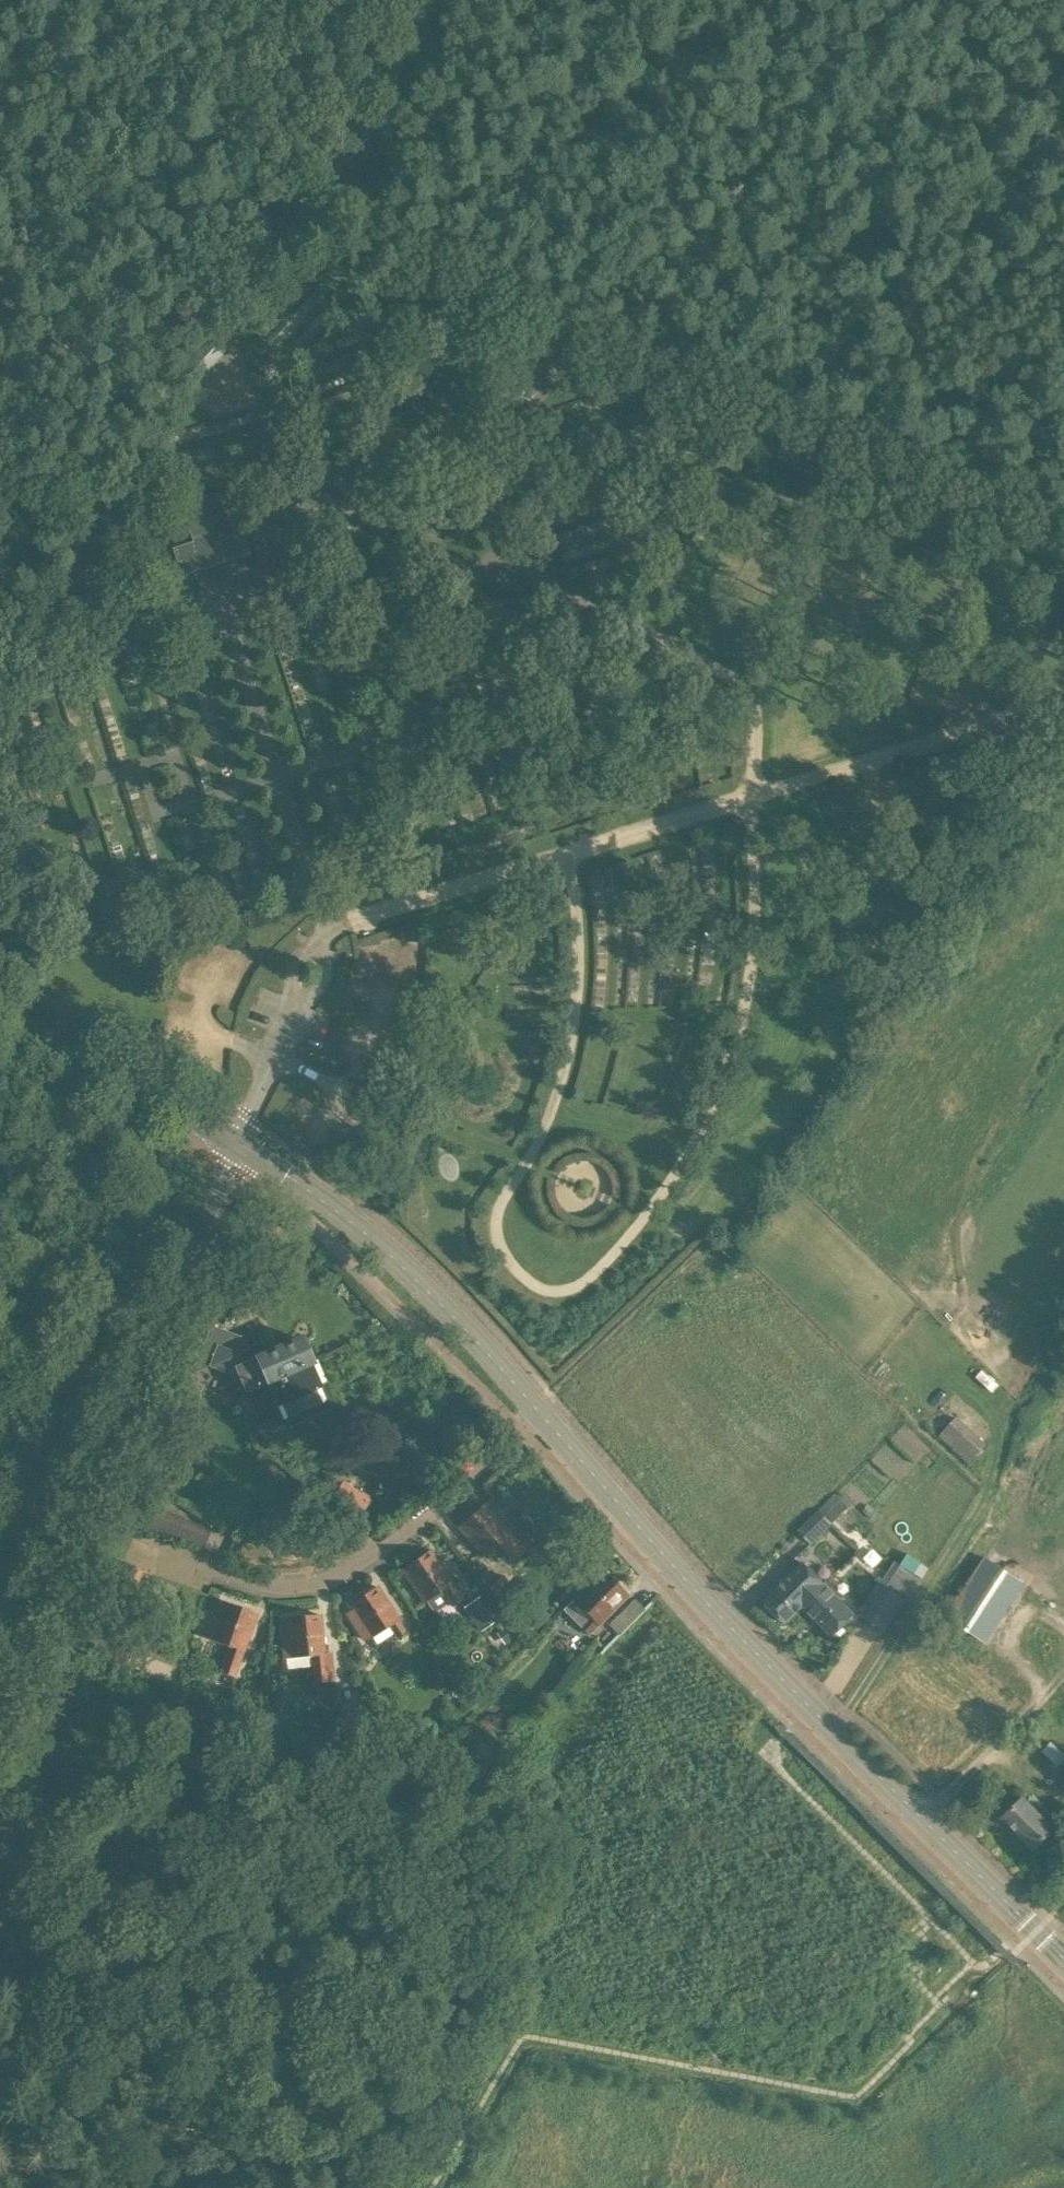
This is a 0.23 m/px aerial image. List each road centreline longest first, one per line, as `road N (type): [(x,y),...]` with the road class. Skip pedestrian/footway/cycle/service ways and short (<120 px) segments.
road 1 (unclassified): [(1063,1959),(795,1691),(538,1410)]
road 2 (residential): [(0,1700),(238,1145)]
road 3 (track): [(290,211),(122,381),(57,470),(0,585)]
road 4 (residential): [(538,1410),(432,1510),(326,1580),(260,1584),(168,1552)]
road 5 (unclassified): [(538,1410),(361,1229),(238,1145)]
road 6 (track): [(834,1730),(949,1561),(987,1490),(998,1435),(964,1385)]
road 7 (unclassified): [(238,1145),(0,1012)]
road 8 (track): [(460,0),(387,105),(290,211)]

